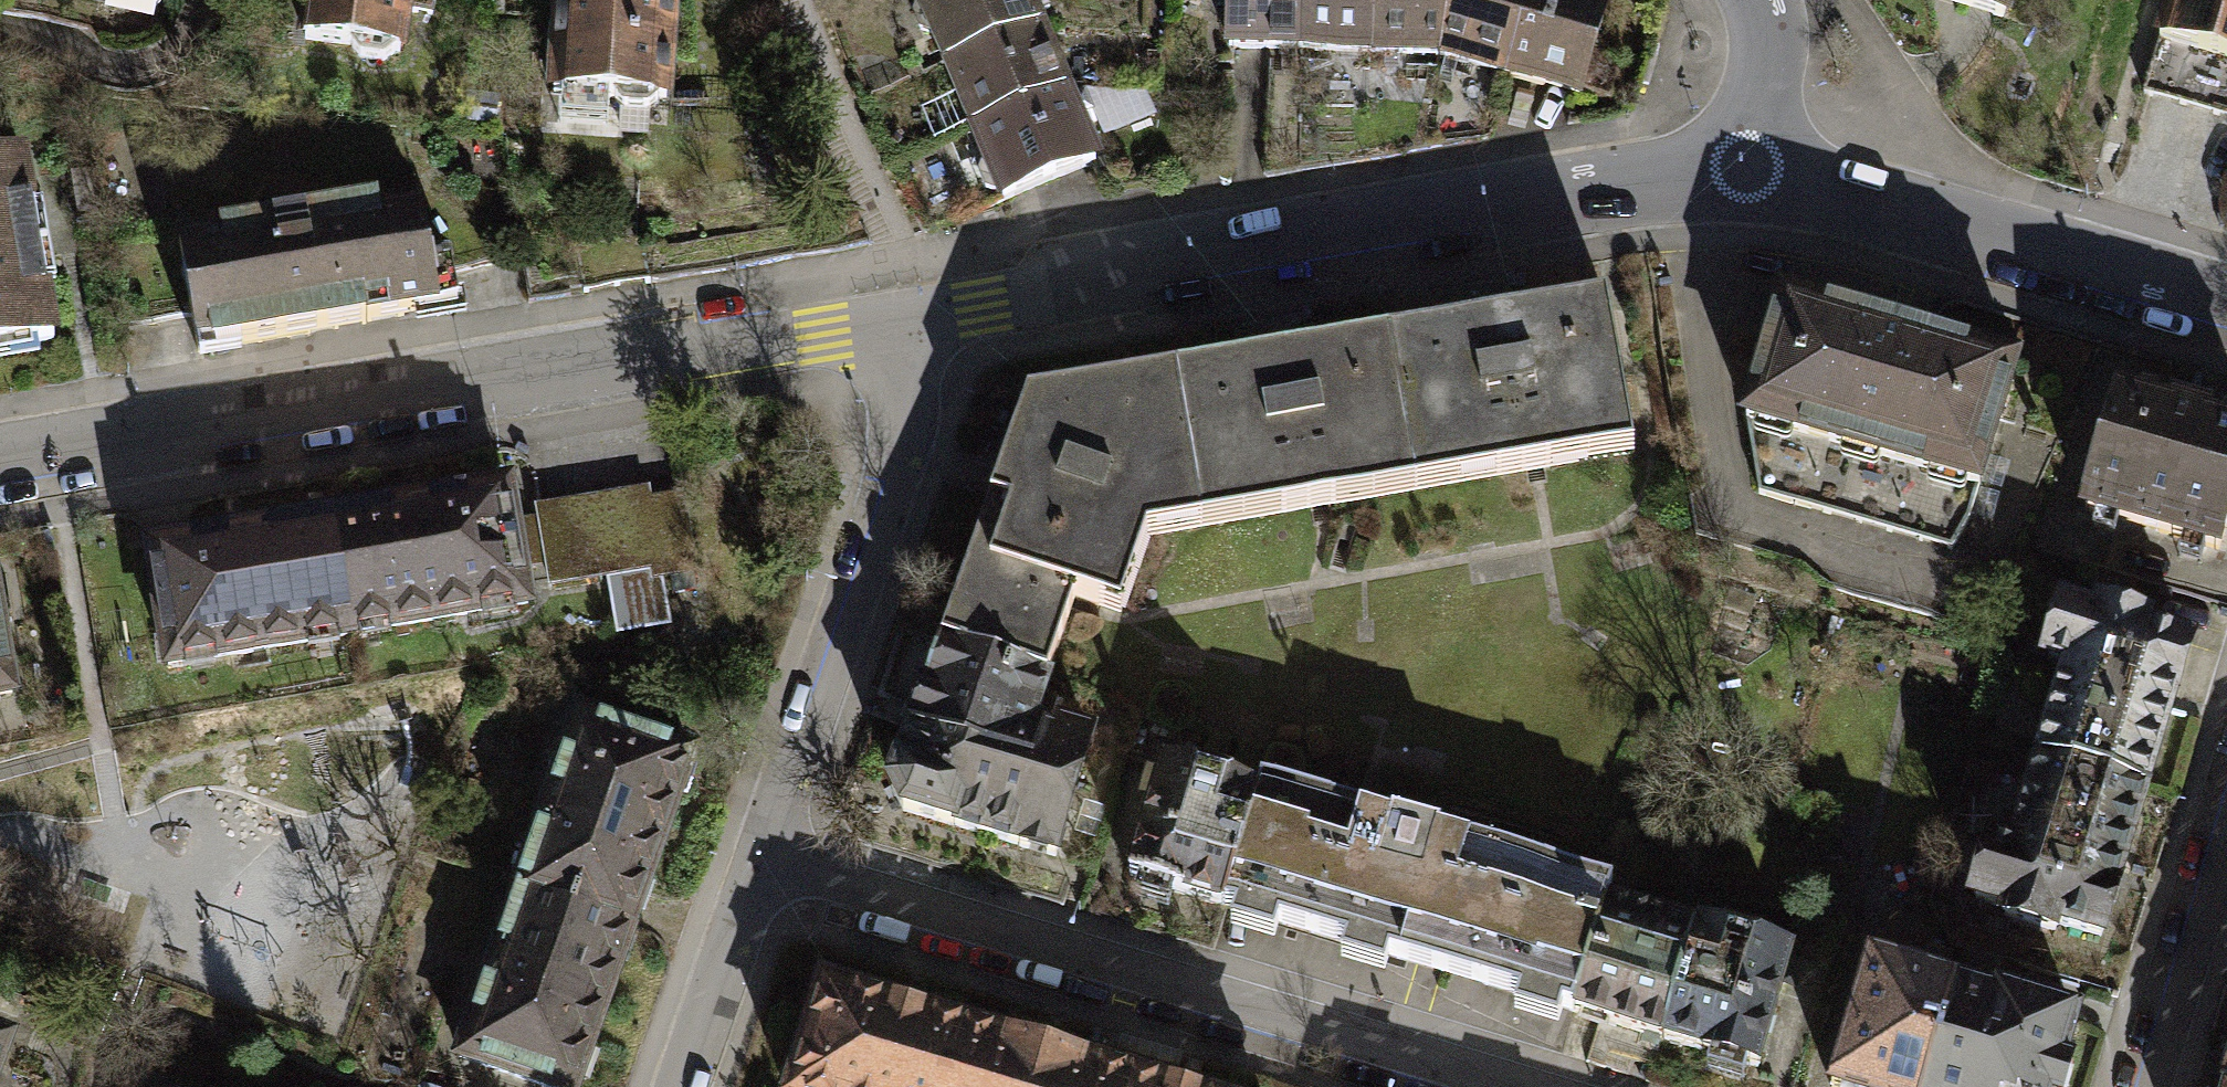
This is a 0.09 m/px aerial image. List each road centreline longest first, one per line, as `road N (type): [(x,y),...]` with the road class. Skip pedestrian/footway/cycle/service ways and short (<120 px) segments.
road 1 (residential): [(0,464),(897,320)]
road 2 (residential): [(897,320),(1745,169)]
road 3 (residential): [(1518,1086),(765,863)]
road 4 (residential): [(897,320),(906,383),(901,474),(765,863)]
road 5 (residential): [(1745,169),(2226,301)]
road 6 (residential): [(2226,793),(2138,1086)]
road 7 (residential): [(765,863),(731,929),(673,1086)]
road 8 (residential): [(1749,0),(1763,72),(1745,169)]

